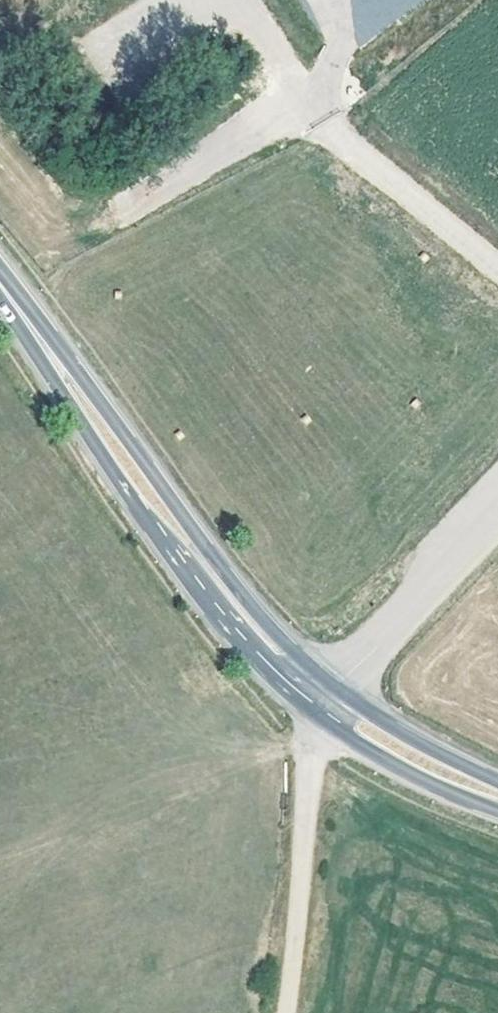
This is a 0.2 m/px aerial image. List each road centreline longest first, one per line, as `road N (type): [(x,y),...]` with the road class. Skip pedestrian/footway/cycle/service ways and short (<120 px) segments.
road 1 (secondary): [(0,289),(179,566),(229,631),(315,713)]
road 2 (secondary): [(336,687),(243,596),(0,279)]
road 3 (unclassified): [(285,1012),(315,713)]
road 4 (unclassified): [(336,687),(497,520)]
road 5 (secondary): [(315,713),(370,750),(497,809)]
road 6 (secondary): [(497,781),(392,727),(336,687)]

